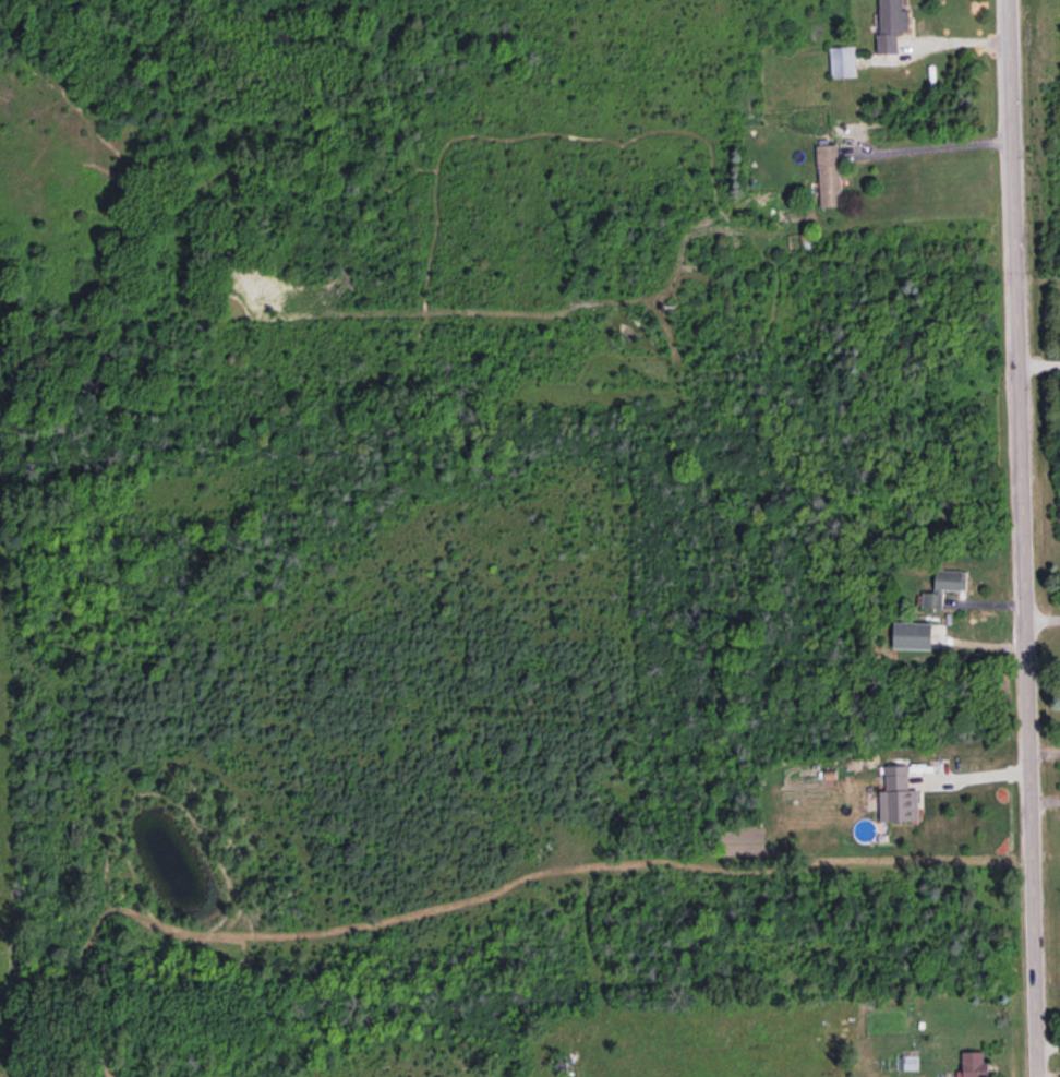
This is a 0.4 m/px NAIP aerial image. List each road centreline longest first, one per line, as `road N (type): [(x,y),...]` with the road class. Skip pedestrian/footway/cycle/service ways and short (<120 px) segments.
road 1 (tertiary): [(1038,1076),(1009,0)]

